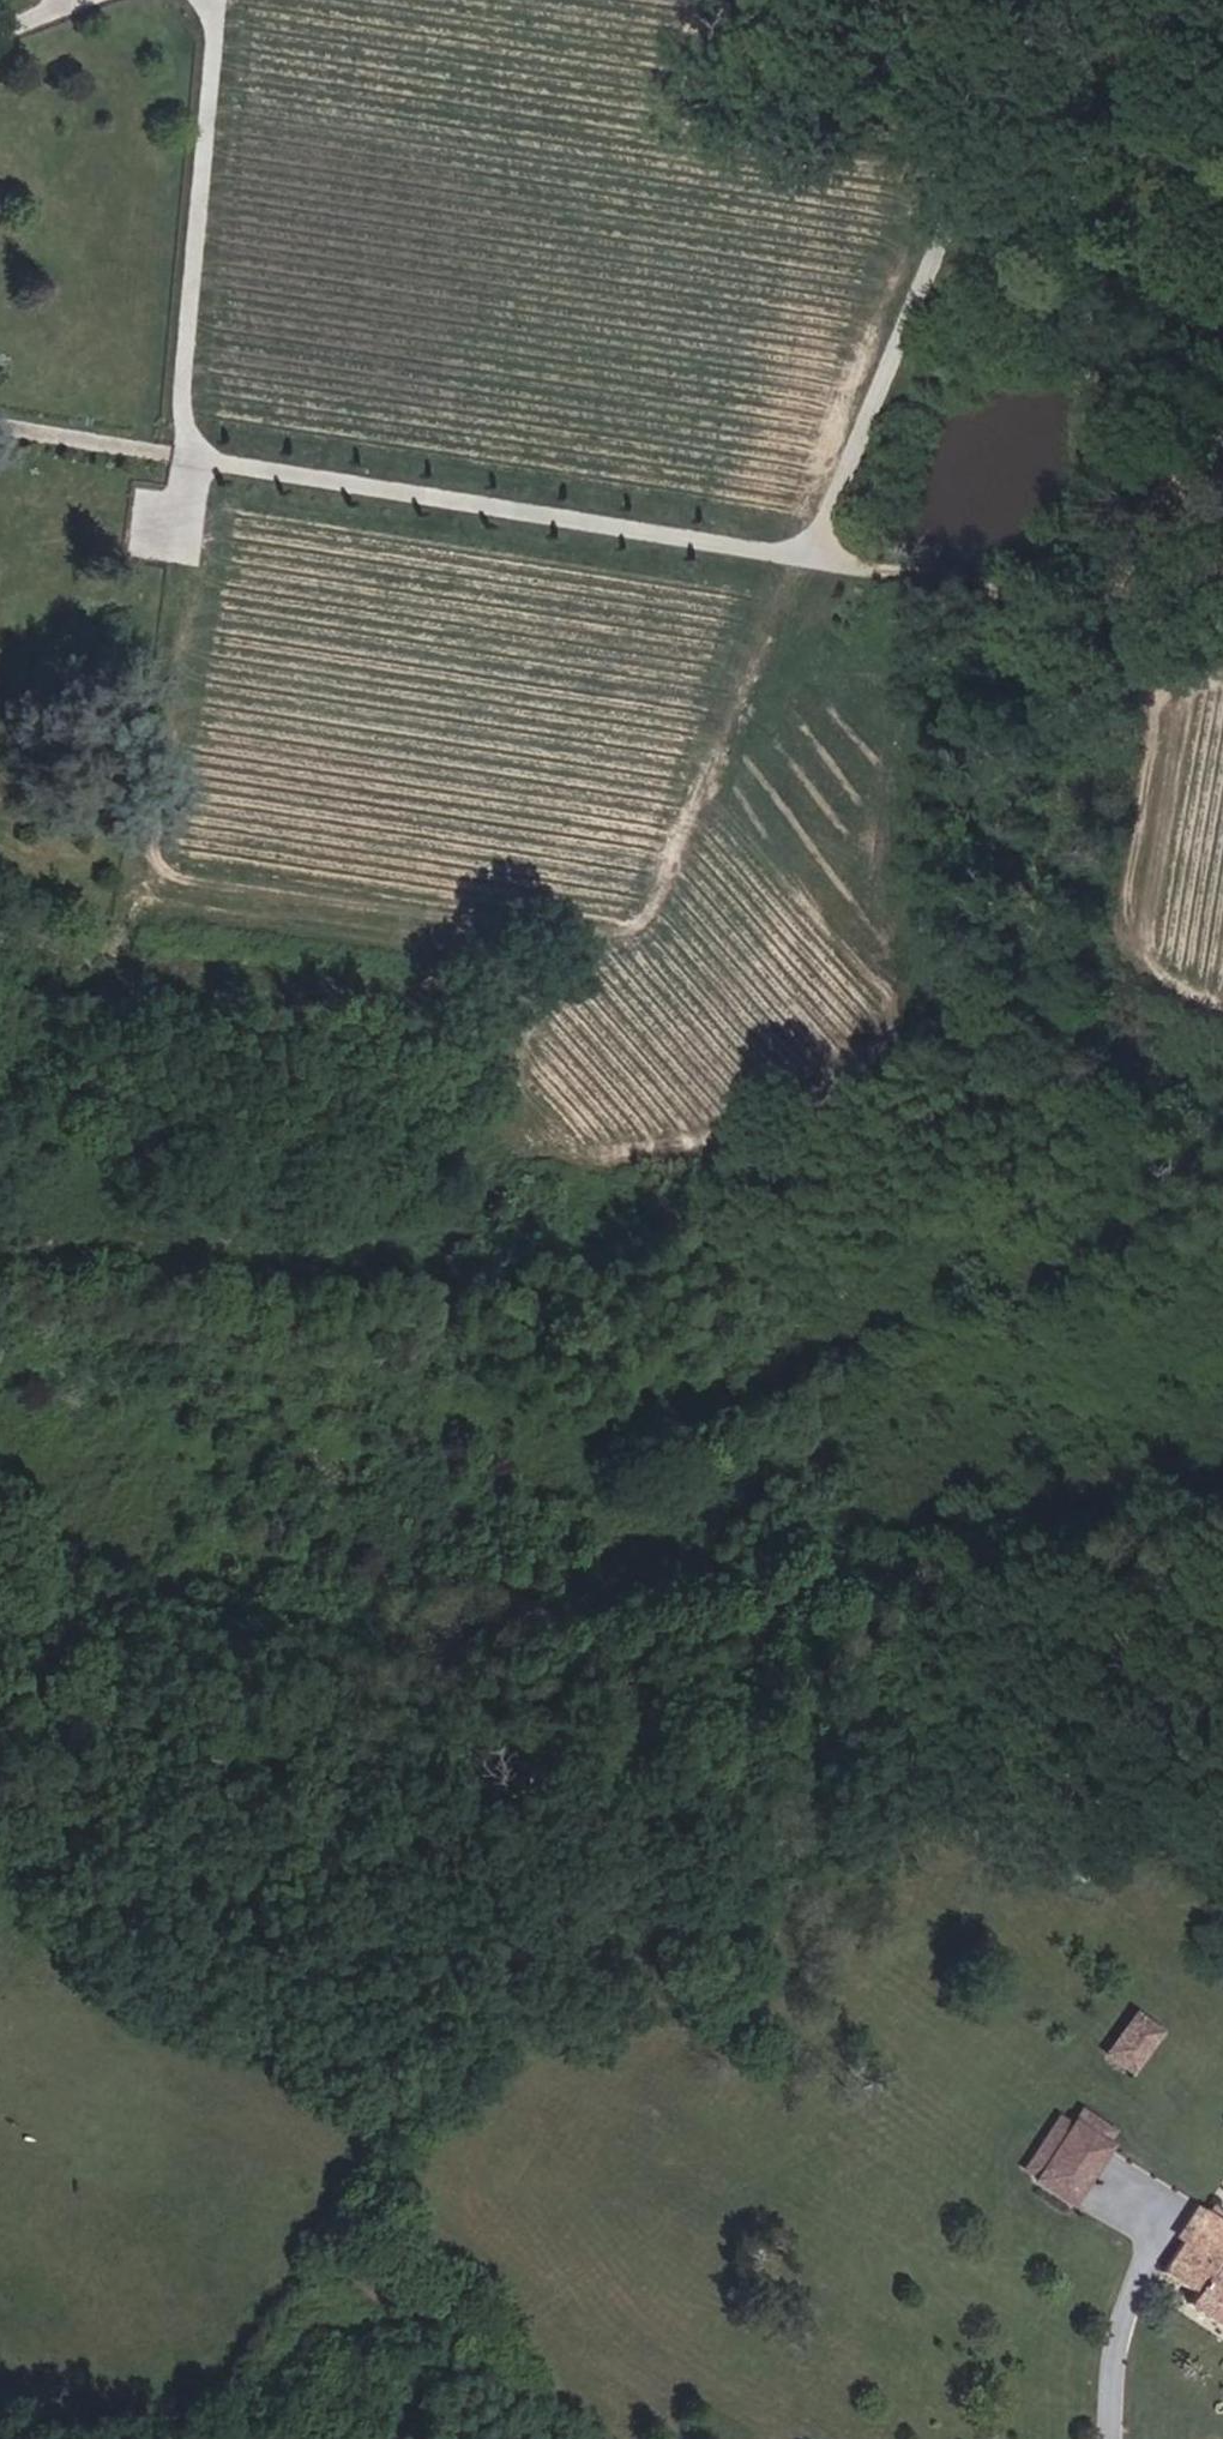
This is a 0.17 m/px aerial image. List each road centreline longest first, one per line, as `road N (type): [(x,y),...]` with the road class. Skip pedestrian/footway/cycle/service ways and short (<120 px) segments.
road 1 (track): [(211,0),(217,30),(182,401),(194,448),(215,465),(891,574)]
road 2 (track): [(822,563),(961,210)]

